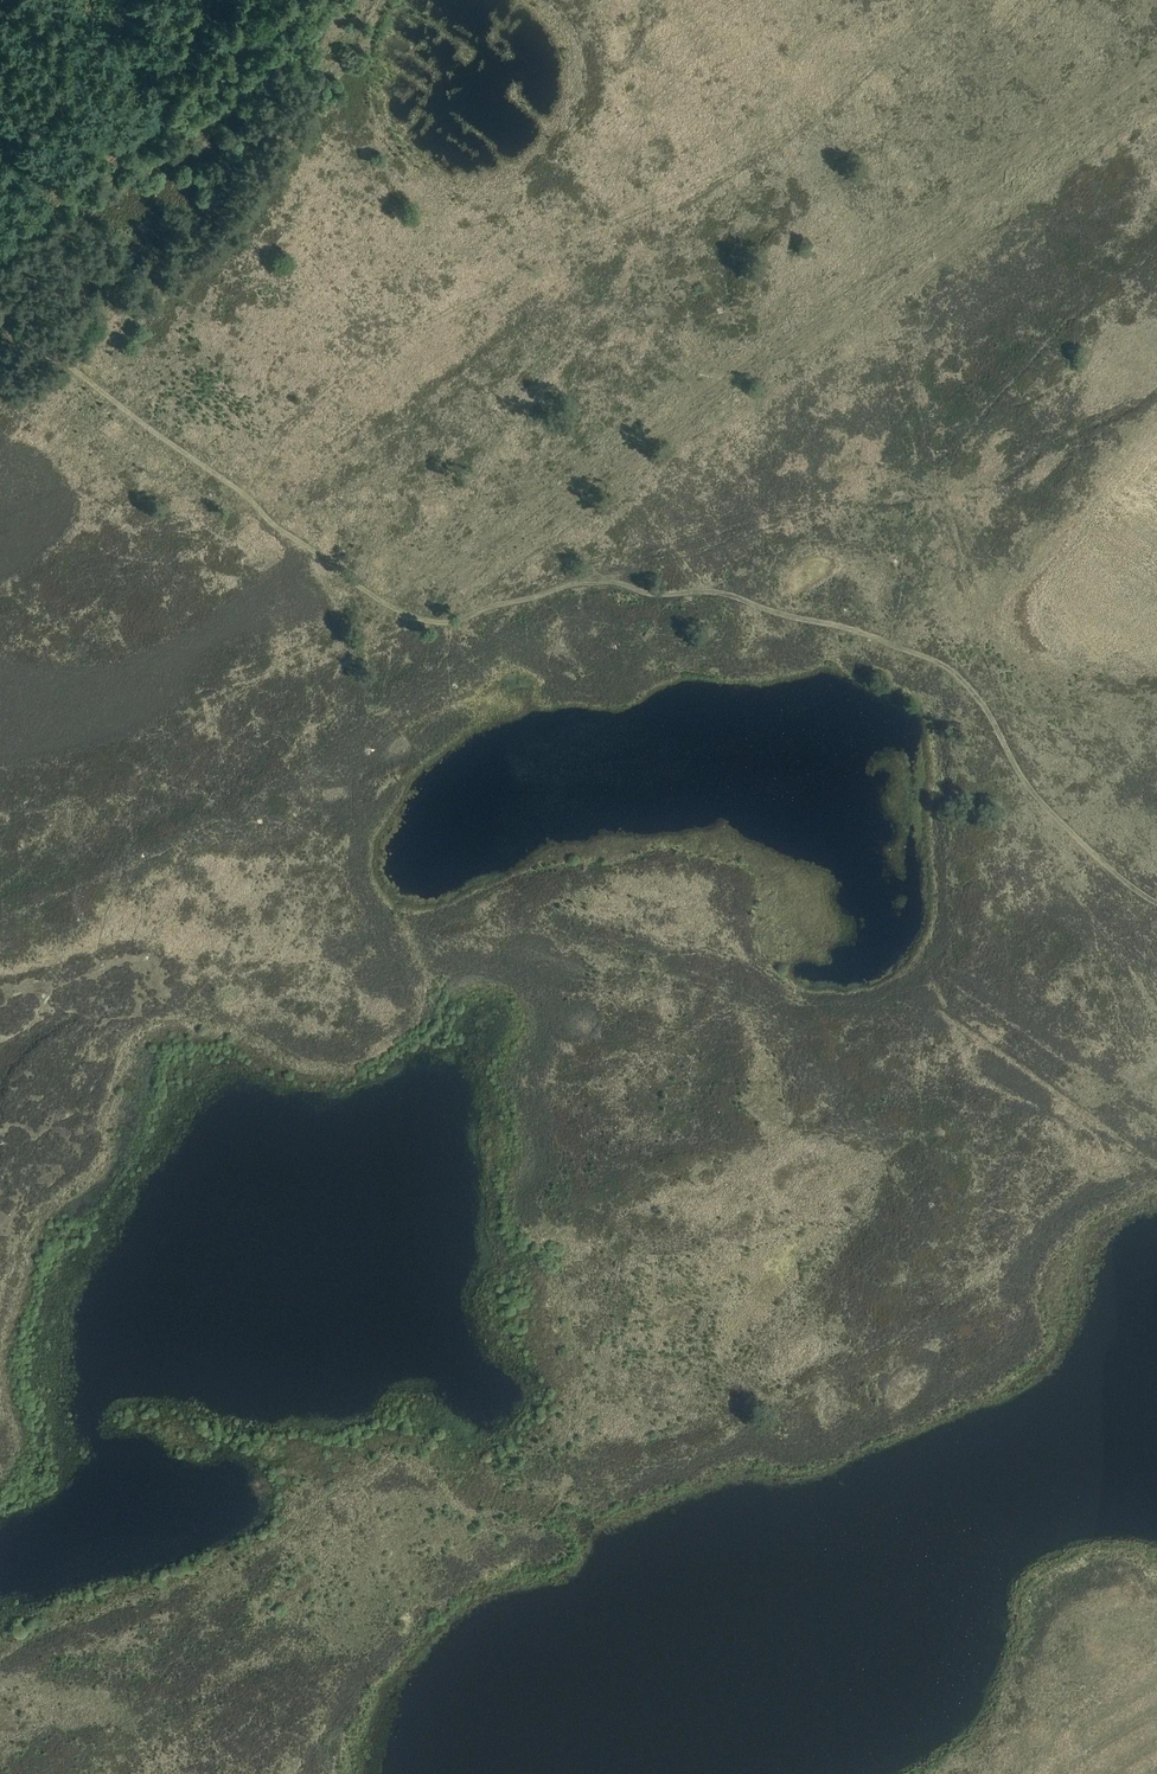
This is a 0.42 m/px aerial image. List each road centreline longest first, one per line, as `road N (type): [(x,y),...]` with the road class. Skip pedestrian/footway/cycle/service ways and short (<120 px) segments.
road 1 (track): [(0,251),(167,108),(195,0)]

